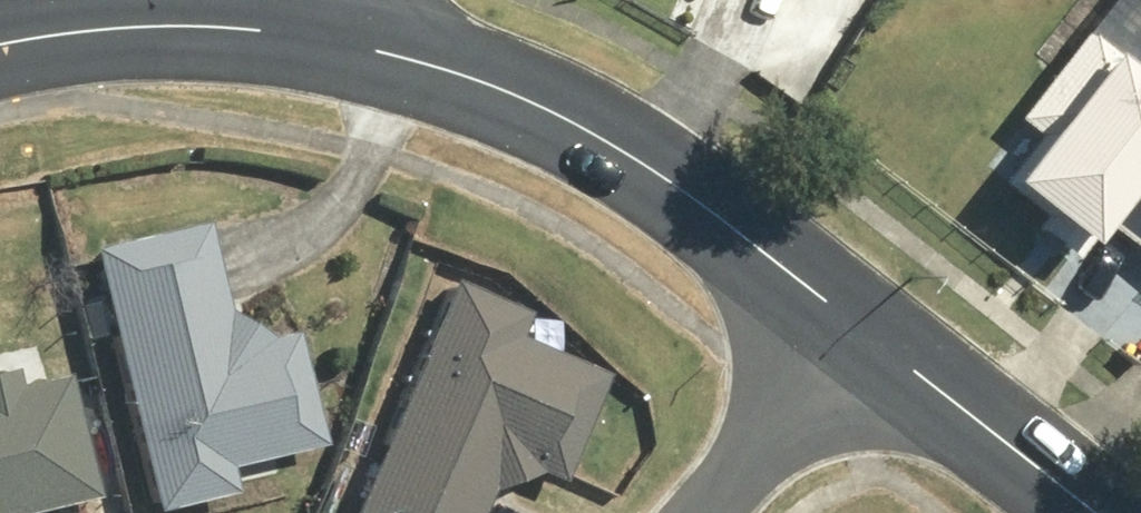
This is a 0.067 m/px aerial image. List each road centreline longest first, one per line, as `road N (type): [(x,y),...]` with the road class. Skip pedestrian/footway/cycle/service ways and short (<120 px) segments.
road 1 (residential): [(332,31),(513,97),(665,176),(867,339)]
road 2 (residential): [(0,46),(245,20),(332,31)]
road 3 (residential): [(867,339),(1099,512)]
road 4 (residential): [(711,512),(867,339)]

